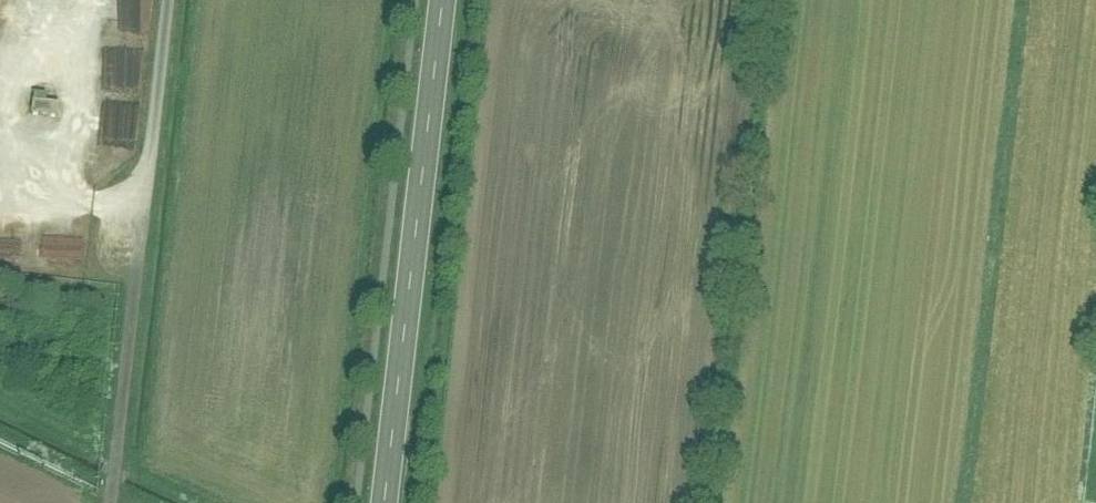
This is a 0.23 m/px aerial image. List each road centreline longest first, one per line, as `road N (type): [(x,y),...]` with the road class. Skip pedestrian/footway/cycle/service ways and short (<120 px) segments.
road 1 (secondary): [(443,0),(384,502)]
road 2 (track): [(167,0),(109,502)]

